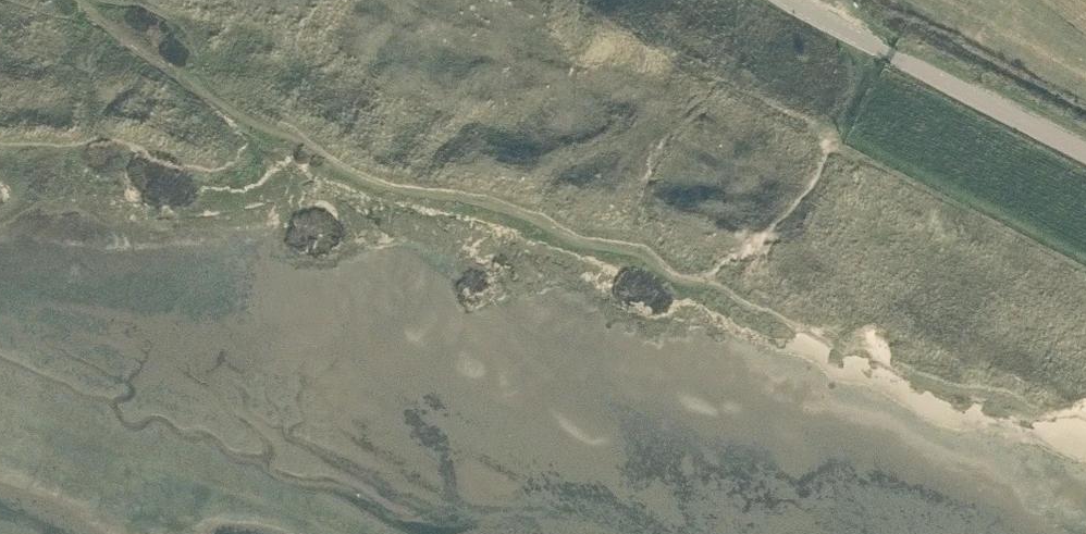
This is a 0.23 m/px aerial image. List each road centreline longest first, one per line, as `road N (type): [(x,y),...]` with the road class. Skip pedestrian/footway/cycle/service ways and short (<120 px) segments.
road 1 (unclassified): [(783,0),(1085,158)]

